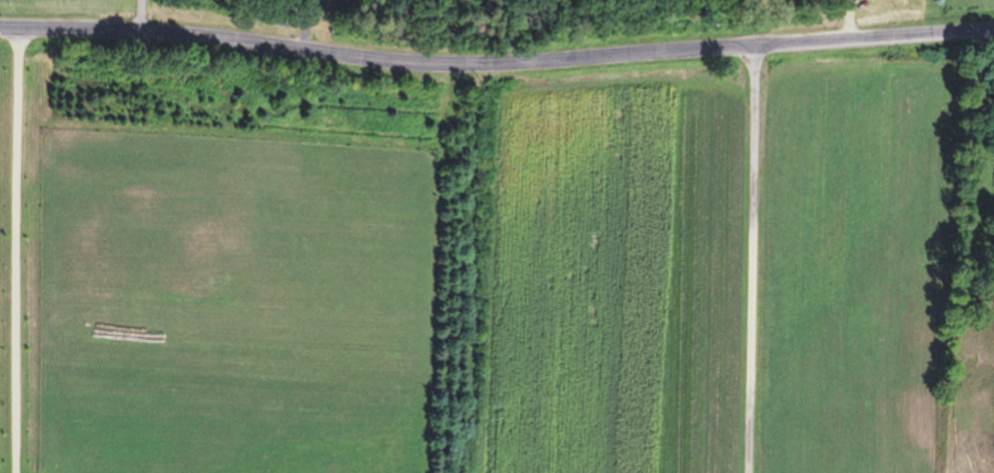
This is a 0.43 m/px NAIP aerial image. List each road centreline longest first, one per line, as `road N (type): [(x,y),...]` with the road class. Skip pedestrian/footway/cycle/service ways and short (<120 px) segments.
road 1 (residential): [(0,27),(157,31),(466,64),(993,29)]
road 2 (track): [(16,27),(17,472)]
road 3 (track): [(757,45),(750,472)]

